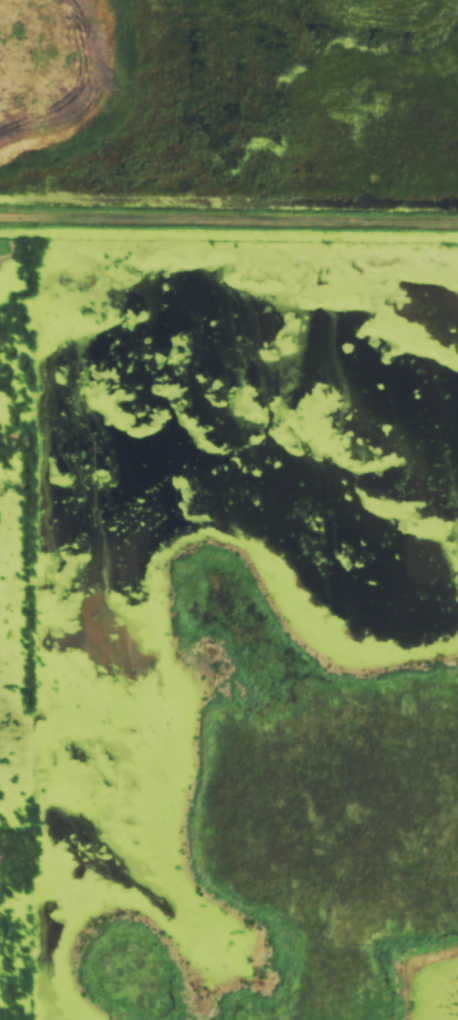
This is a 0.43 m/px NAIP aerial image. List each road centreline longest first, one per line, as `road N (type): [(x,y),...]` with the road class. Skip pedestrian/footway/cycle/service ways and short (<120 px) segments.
road 1 (residential): [(457,223),(0,217)]

